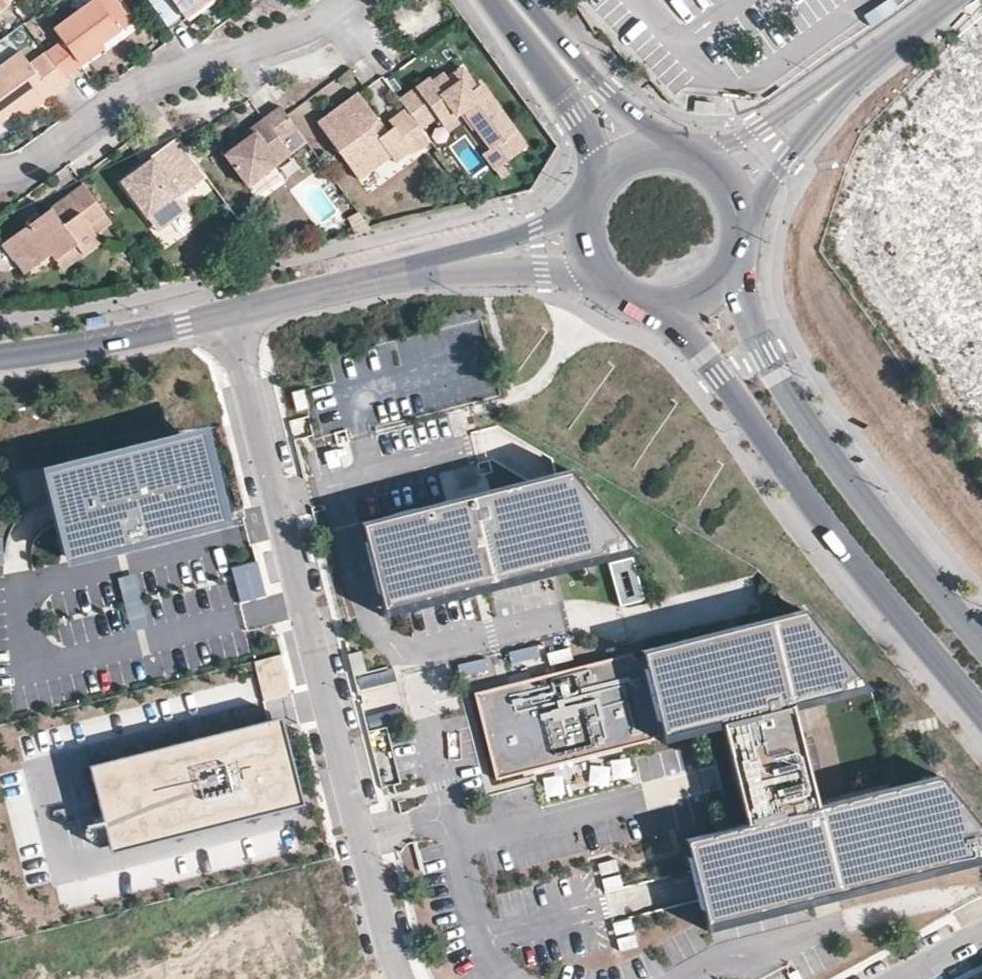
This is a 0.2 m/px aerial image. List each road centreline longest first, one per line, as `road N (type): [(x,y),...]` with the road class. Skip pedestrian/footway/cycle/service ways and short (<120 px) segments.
road 1 (residential): [(232,311),(402,978)]
road 2 (primary): [(666,303),(981,708)]
road 3 (primary): [(981,645),(802,411),(749,318),(734,267)]
road 4 (residential): [(0,171),(33,165),(147,78),(311,27),(352,0)]
road 5 (residential): [(232,311),(0,356)]
road 6 (primary): [(490,0),(606,170)]
road 7 (residential): [(428,267),(232,311)]
road 8 (primary): [(666,143),(525,0)]
road 9 (residential): [(428,267),(605,274)]
road 10 (residential): [(587,209),(428,267)]
road 11 (residential): [(747,231),(827,92)]
road 12 (residential): [(827,92),(952,0)]
road 13 (residential): [(827,92),(740,141),(702,151)]

